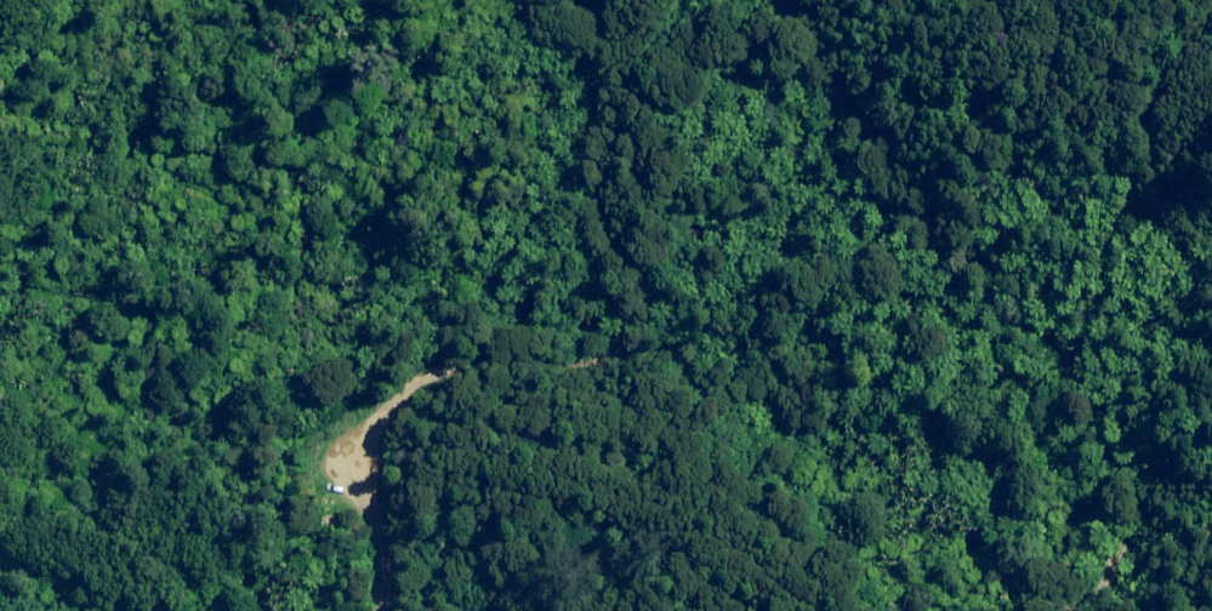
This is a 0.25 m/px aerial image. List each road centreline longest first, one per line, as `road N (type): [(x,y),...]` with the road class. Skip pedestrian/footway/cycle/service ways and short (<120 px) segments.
road 1 (track): [(378,610),(384,556),(346,478),(342,435),(405,385),(491,369),(578,365),(616,305),(627,247),(595,185),(579,96),(547,0)]
road 2 (track): [(774,0),(968,275),(1052,361),(1132,492),(1041,610)]
road 3 (track): [(1160,610),(1169,487),(1198,325),(1109,197),(1099,123),(1136,51),(1211,1)]

